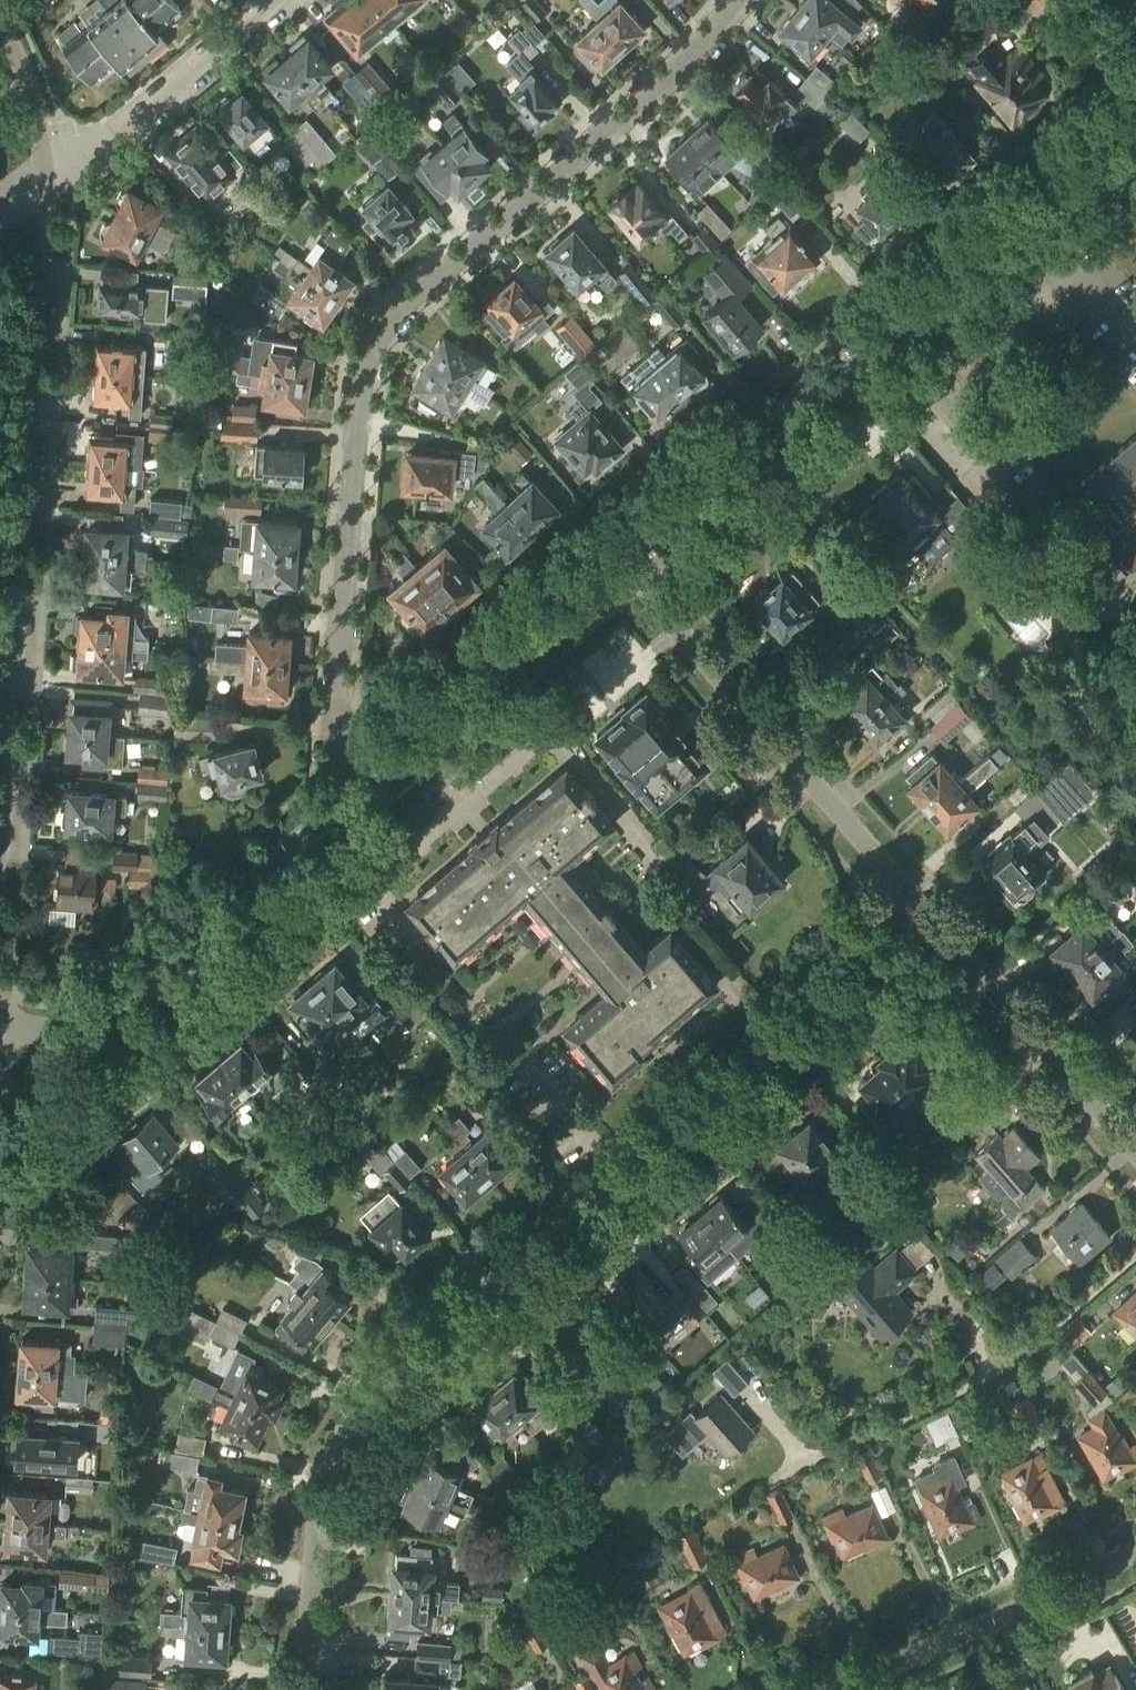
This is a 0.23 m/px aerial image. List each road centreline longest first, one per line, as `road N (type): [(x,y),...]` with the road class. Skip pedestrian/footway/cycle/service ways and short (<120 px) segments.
road 1 (residential): [(377,772),(342,730),(337,709),(370,358),(405,308),(666,81),(743,0)]
road 2 (residential): [(772,1044),(433,1329),(367,1399),(334,1454),(319,1507),(305,1689)]
road 3 (residential): [(618,565),(1135,120)]
road 4 (residential): [(0,805),(42,168)]
road 5 (residential): [(0,1028),(60,1031),(86,1021),(377,772)]
road 6 (residential): [(927,914),(618,565)]
road 7 (residential): [(842,1689),(1135,1550)]
road 8 (residential): [(377,772),(618,565)]
road 9 (residential): [(1135,1152),(927,914)]
road 10 (residential): [(42,168),(89,157),(273,0)]
road 11 (residential): [(772,1044),(927,914)]
road 12 (residential): [(42,168),(29,104),(0,30)]

